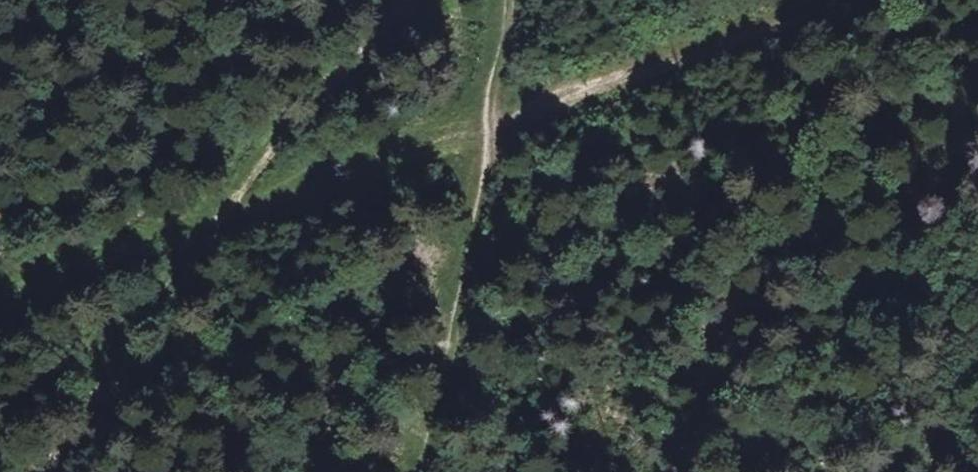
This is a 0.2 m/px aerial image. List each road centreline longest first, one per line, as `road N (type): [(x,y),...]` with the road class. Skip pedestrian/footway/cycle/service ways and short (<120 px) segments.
road 1 (track): [(851,0),(0,288)]
road 2 (track): [(56,471),(240,205),(398,0)]
road 3 (track): [(511,0),(494,132),(417,471)]

